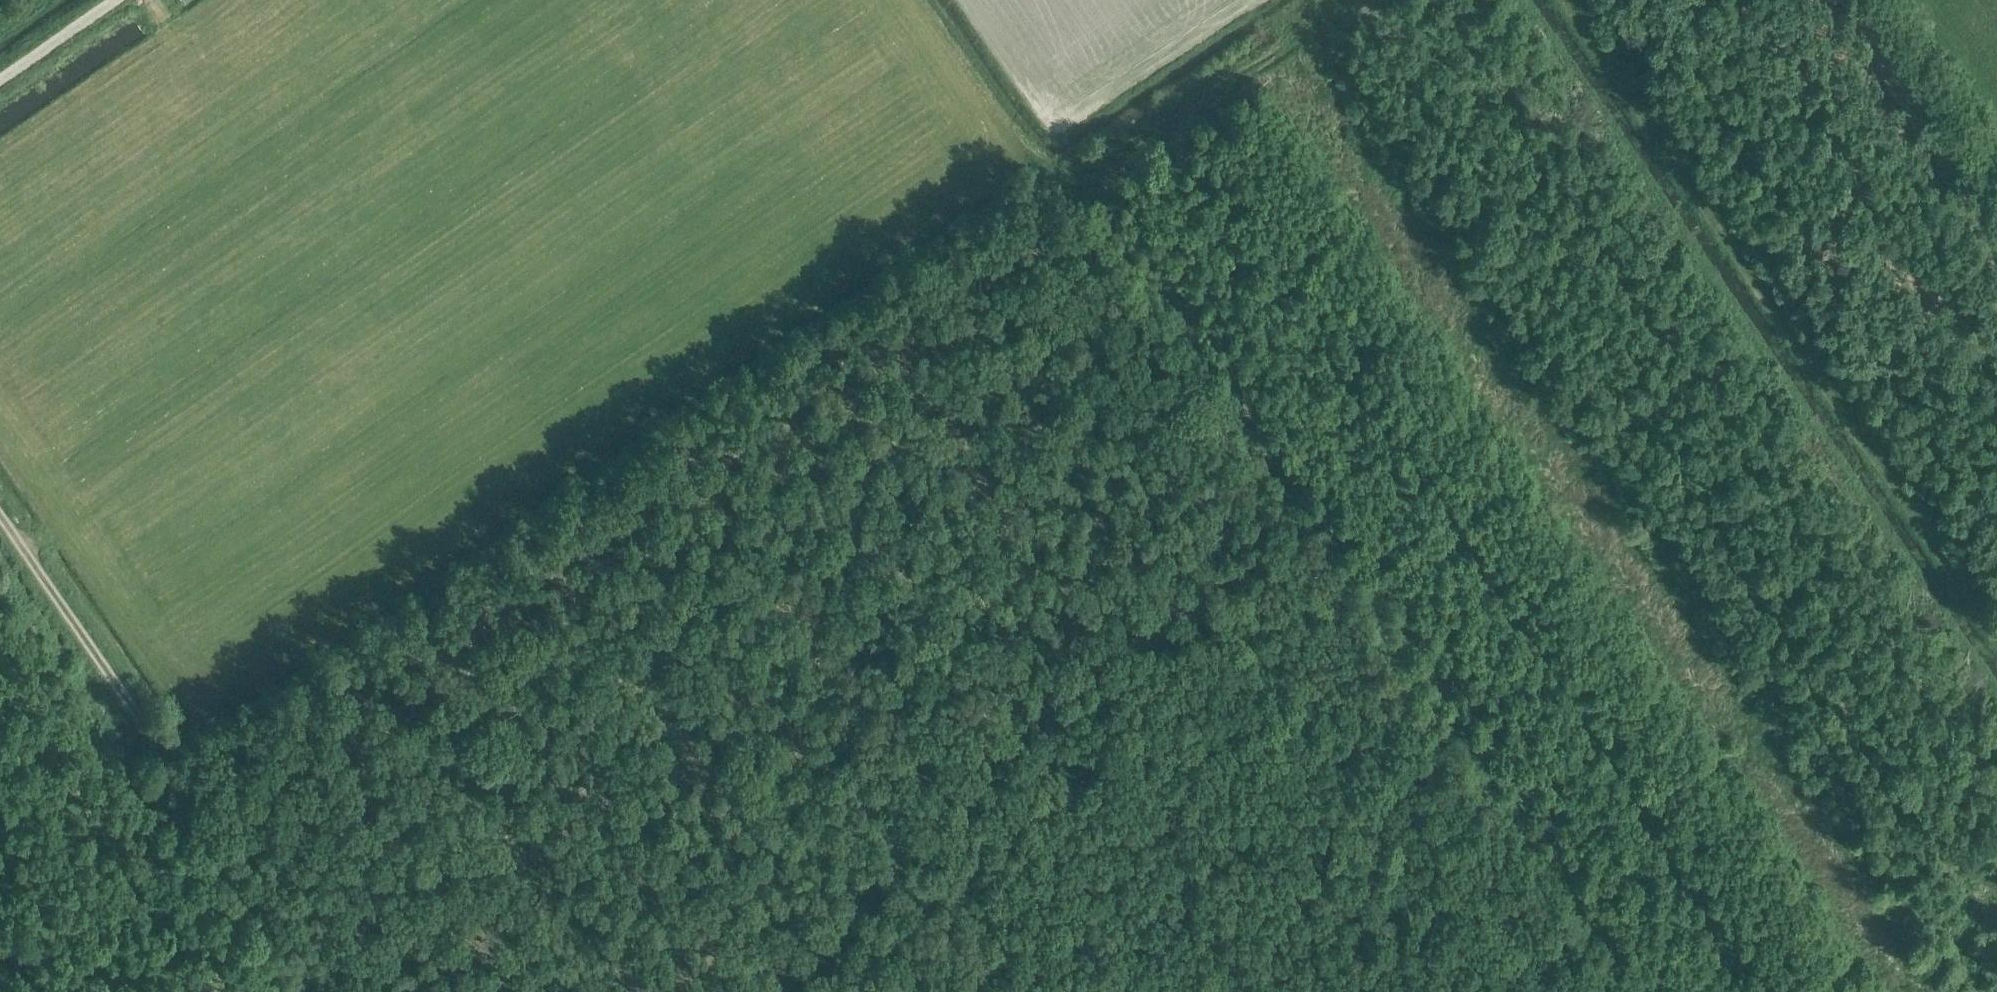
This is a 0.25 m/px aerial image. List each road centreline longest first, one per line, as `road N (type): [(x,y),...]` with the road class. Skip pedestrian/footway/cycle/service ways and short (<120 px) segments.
road 1 (track): [(1996,633),(1565,0)]
road 2 (unclassified): [(0,80),(114,0)]

